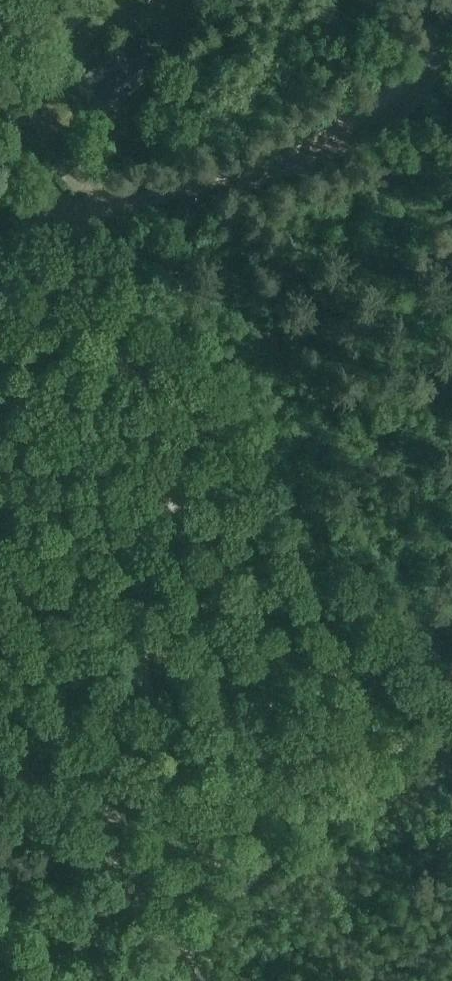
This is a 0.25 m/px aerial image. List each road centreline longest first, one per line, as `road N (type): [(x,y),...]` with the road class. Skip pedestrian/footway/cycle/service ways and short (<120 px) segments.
road 1 (track): [(0,322),(38,246),(84,210),(208,180),(380,111),(428,63),(451,0)]
road 2 (track): [(141,632),(142,572),(180,484),(178,437),(103,317),(69,247),(60,201),(0,126)]
road 3 (track): [(0,622),(64,766),(126,844),(204,980)]
road 4 (track): [(126,844),(144,741),(141,632)]

